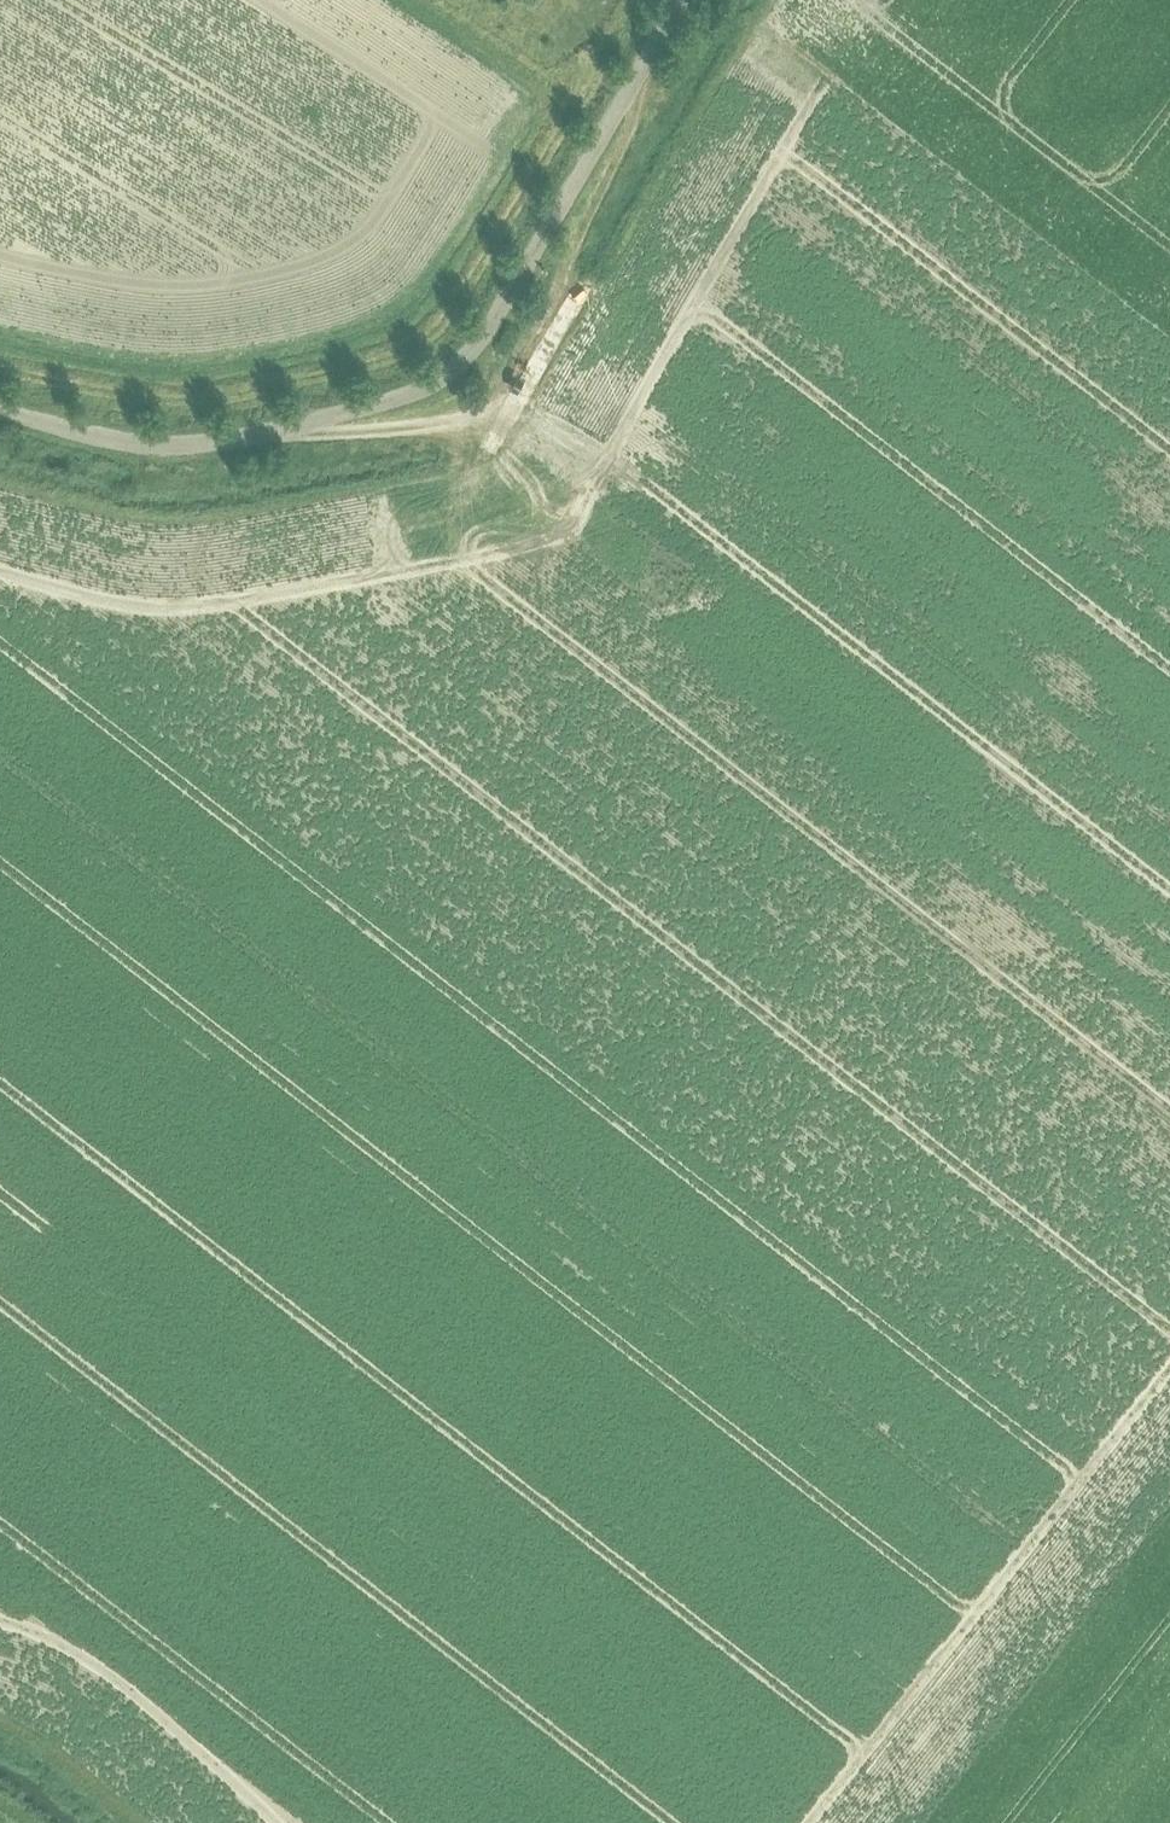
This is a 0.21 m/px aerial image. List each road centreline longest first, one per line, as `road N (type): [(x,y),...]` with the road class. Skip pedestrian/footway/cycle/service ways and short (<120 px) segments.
road 1 (track): [(678,0),(491,325),(418,390),(224,440),(139,439),(0,411)]

